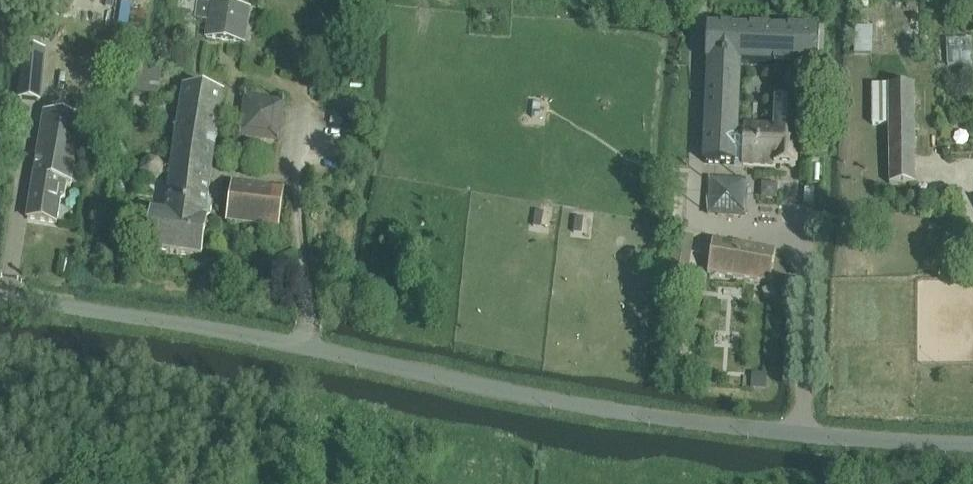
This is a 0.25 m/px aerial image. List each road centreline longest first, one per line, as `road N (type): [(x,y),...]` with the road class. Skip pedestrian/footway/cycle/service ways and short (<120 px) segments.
road 1 (unclassified): [(0,295),(182,322),(674,423),(824,439),(972,444)]

